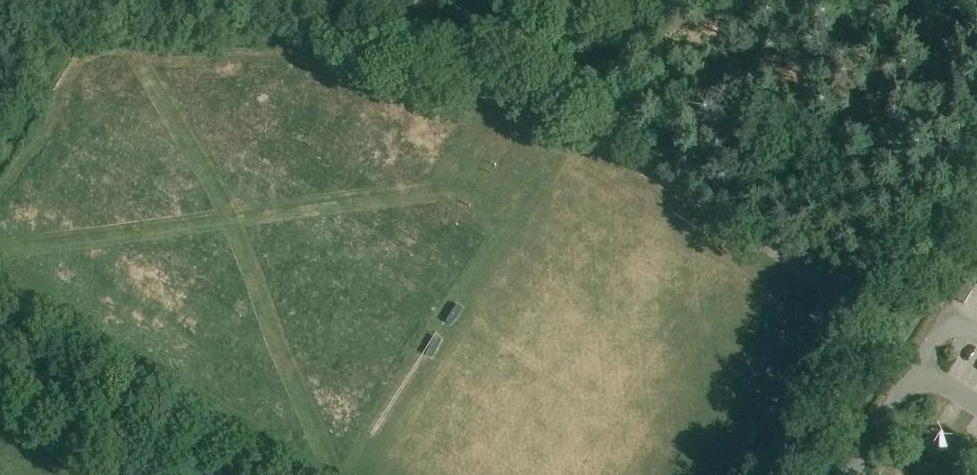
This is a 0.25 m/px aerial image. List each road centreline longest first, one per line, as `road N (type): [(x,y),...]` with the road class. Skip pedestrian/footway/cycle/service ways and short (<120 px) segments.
road 1 (track): [(0,7),(517,0)]
road 2 (unclassified): [(176,474),(0,363)]
road 3 (unclassified): [(849,474),(948,319)]

